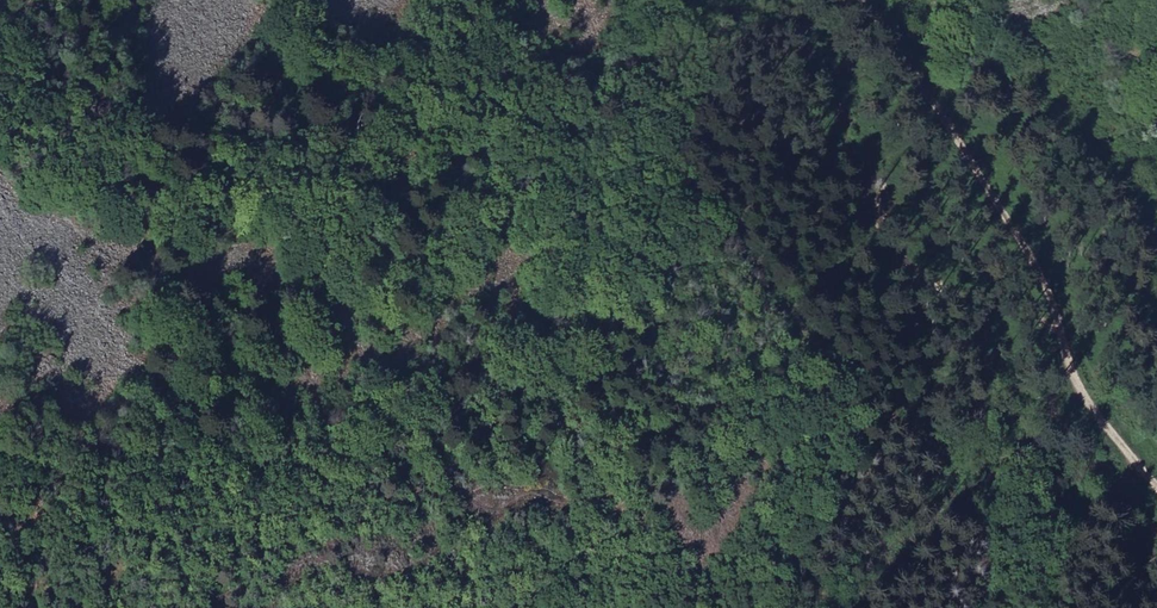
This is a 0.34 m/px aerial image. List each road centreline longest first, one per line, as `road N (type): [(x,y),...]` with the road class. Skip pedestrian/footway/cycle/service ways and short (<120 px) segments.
road 1 (track): [(1156,505),(1101,463),(1019,253),(864,0)]

